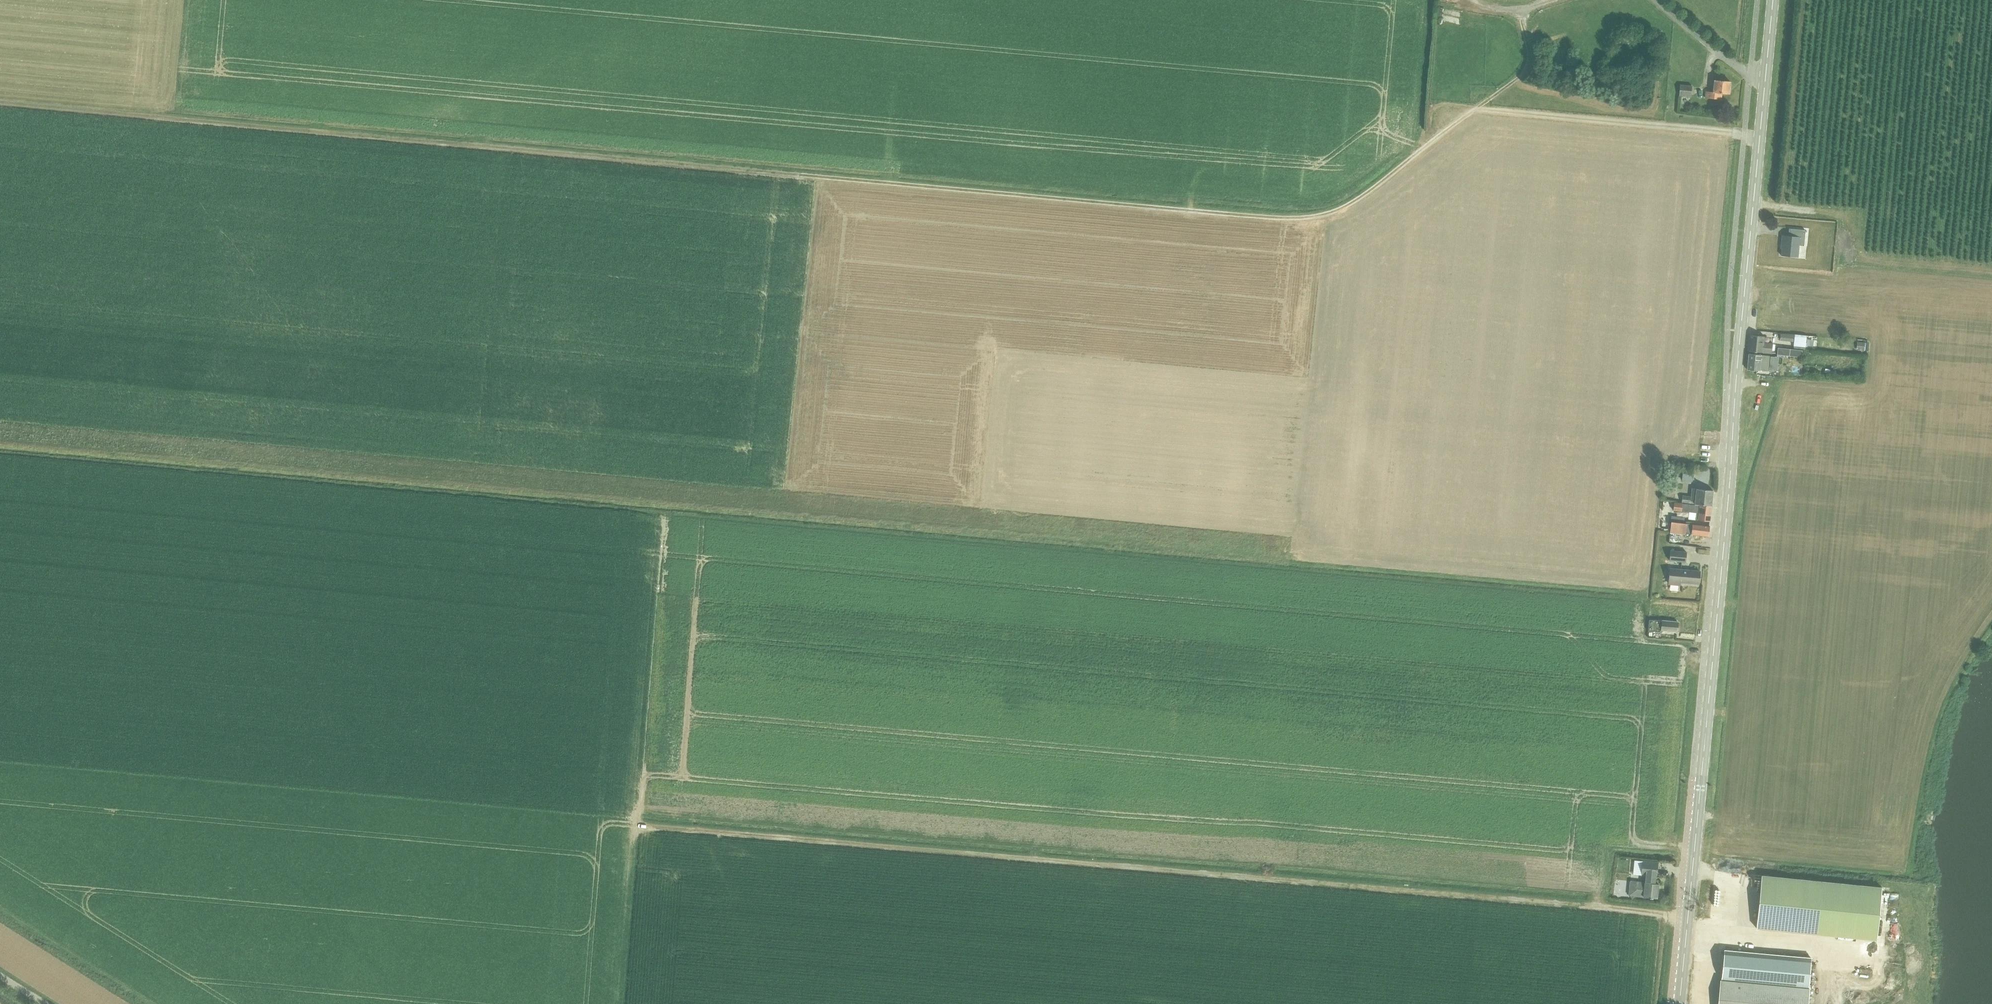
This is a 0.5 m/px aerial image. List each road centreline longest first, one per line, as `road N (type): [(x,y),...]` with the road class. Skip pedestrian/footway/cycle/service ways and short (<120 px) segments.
road 1 (track): [(0,102),(1303,217),(1368,192),(1525,73),(1519,10)]
road 2 (track): [(1688,916),(647,826)]
road 3 (tertiary): [(1679,1003),(1770,0)]

